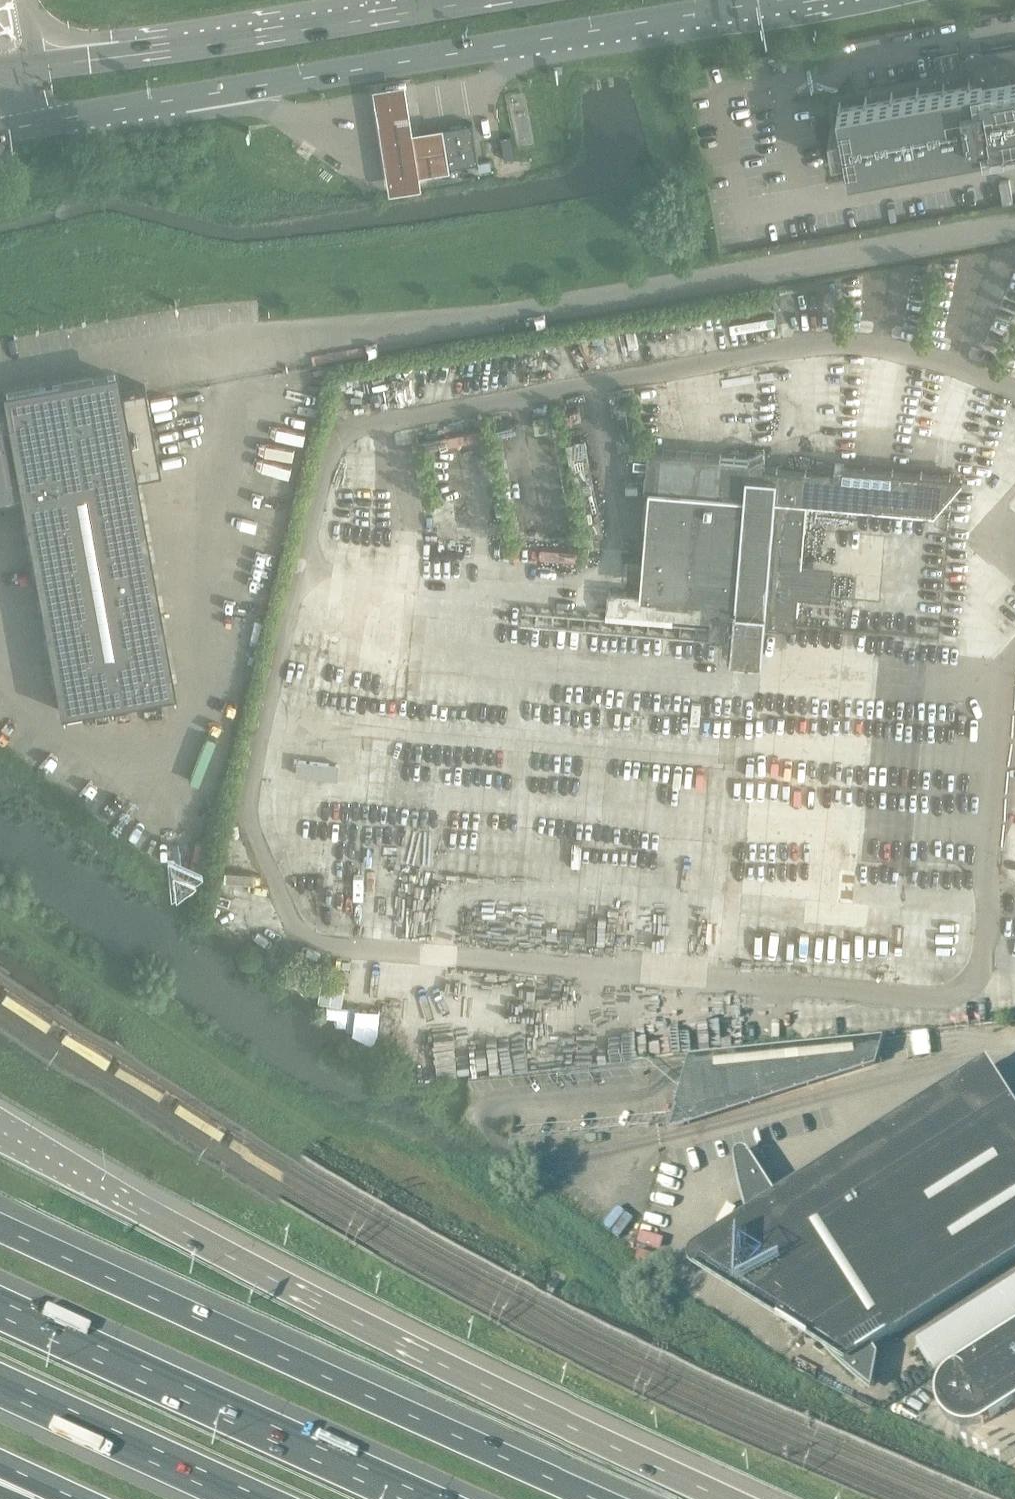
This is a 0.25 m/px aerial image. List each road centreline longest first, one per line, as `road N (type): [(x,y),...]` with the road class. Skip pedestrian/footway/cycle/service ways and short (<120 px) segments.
road 1 (primary): [(22,127),(831,0)]
road 2 (motorway): [(727,1498),(406,1351),(0,1130)]
road 3 (motorway): [(592,1498),(0,1226)]
road 4 (track): [(0,917),(285,1113),(408,1188)]
road 5 (primary): [(503,0),(35,67)]
road 6 (motorway): [(426,1498),(0,1309)]
road 7 (motorway): [(0,1386),(249,1498)]

